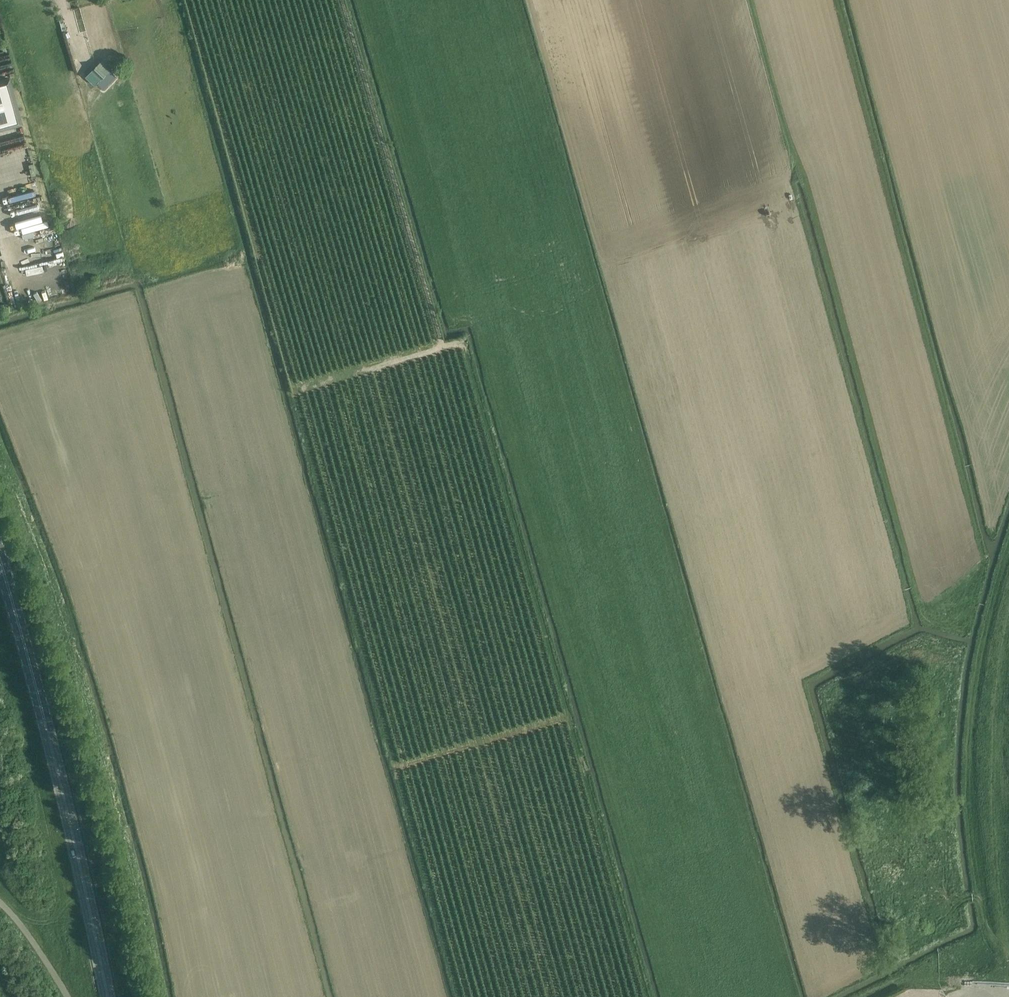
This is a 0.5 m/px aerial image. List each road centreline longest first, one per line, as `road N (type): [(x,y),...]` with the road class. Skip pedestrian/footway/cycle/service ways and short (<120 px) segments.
road 1 (primary): [(109,996),(0,556)]

